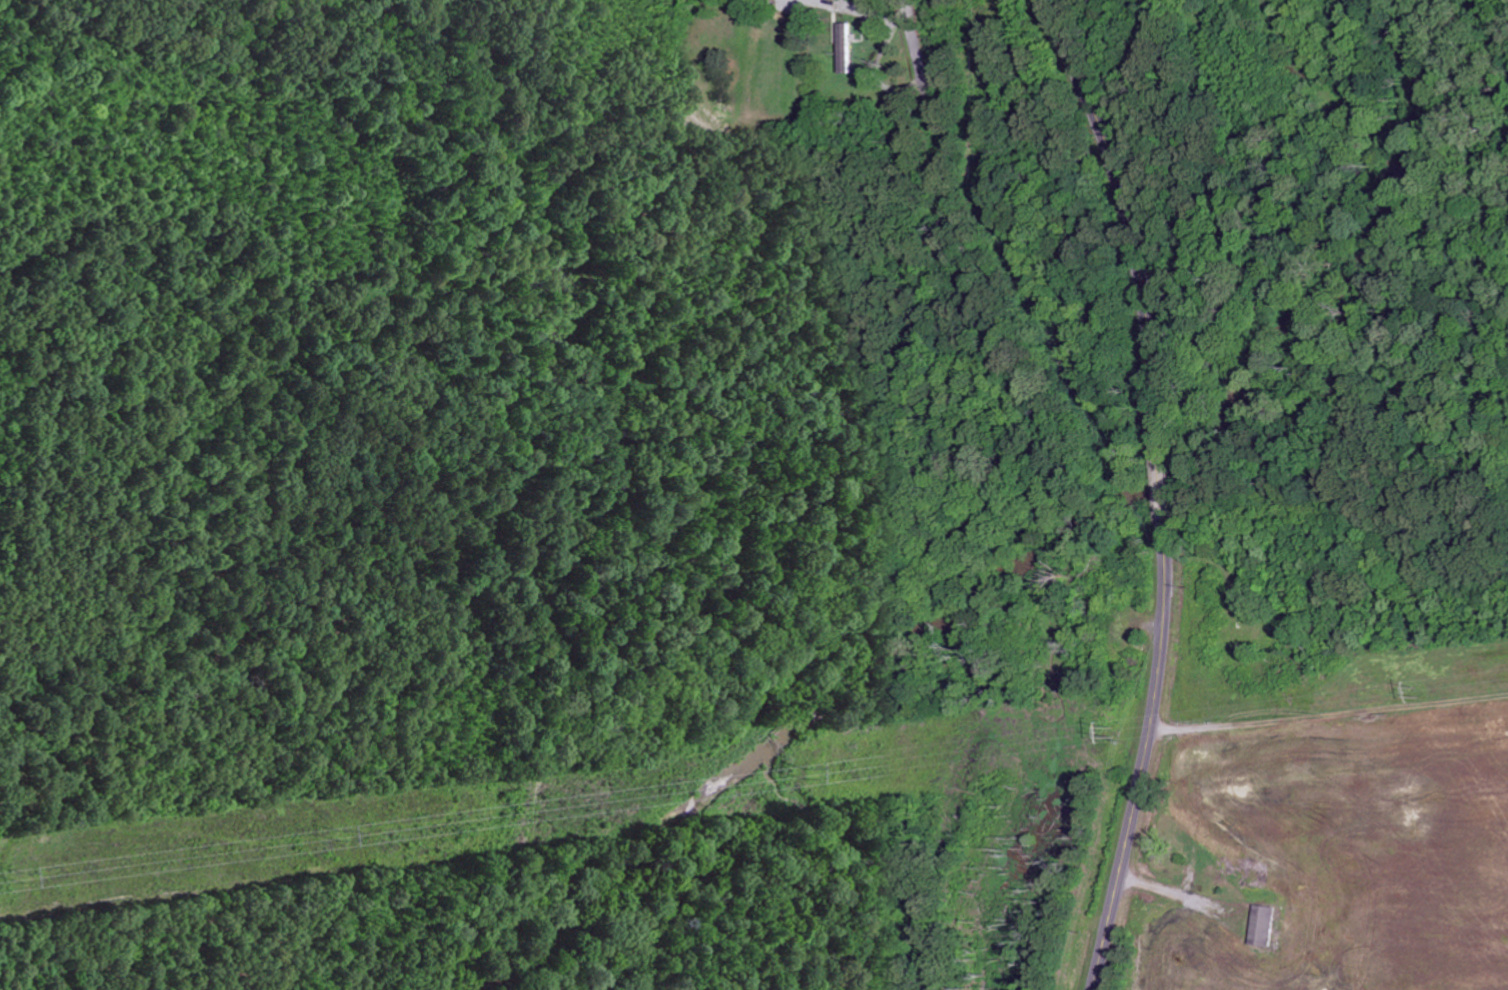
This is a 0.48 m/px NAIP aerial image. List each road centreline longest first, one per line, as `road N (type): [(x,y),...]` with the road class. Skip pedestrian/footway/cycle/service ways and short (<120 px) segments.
road 1 (secondary): [(1095,989),(1153,738),(1172,567),(1134,229),(1107,139),(1046,0)]
road 2 (residential): [(1153,738),(1507,702)]

